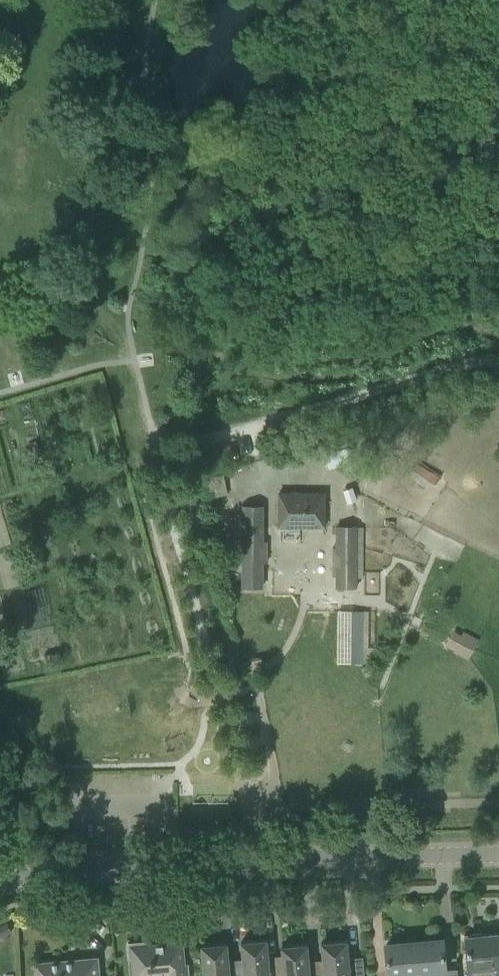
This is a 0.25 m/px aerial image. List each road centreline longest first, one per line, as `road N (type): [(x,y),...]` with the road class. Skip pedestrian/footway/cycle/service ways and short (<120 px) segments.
road 1 (residential): [(498,854),(58,866),(0,889)]

